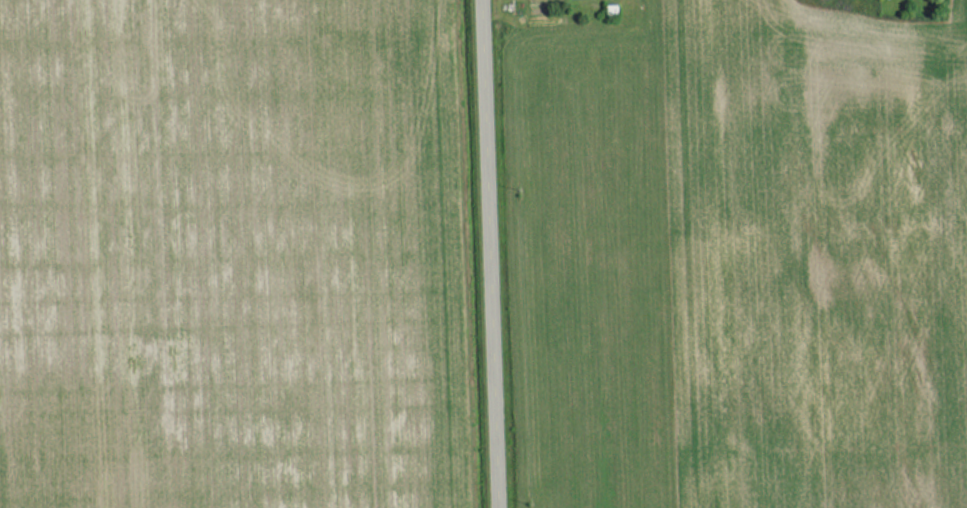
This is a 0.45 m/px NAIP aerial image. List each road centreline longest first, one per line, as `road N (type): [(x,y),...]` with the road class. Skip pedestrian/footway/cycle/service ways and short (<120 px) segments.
road 1 (residential): [(501,507),(486,0)]

